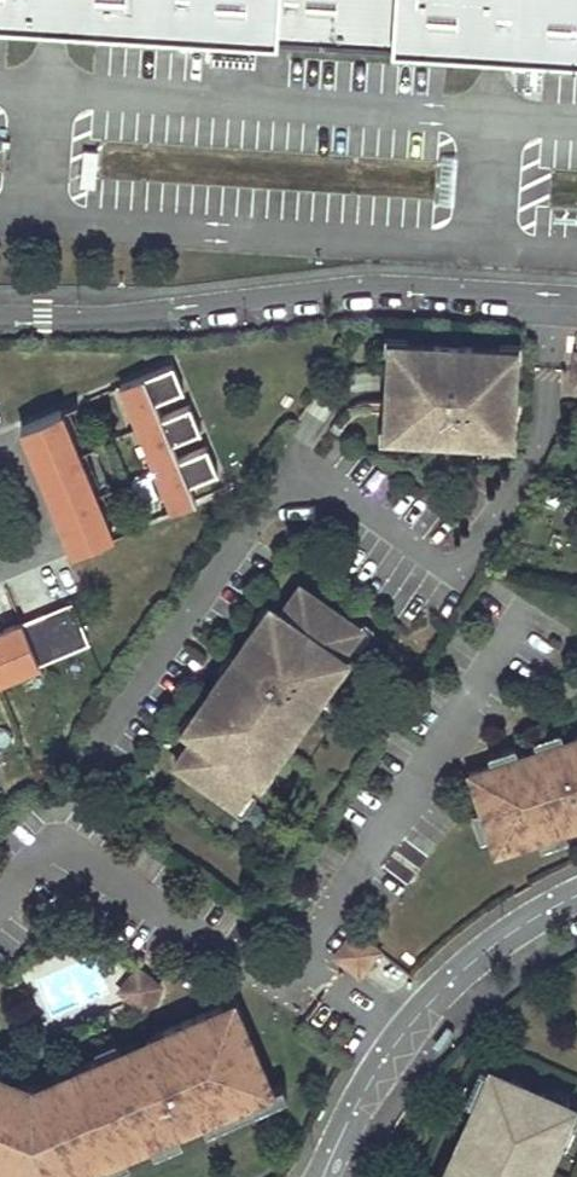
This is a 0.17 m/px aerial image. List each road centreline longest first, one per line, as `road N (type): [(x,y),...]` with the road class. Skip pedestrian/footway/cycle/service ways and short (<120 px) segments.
road 1 (residential): [(576,296),(363,286),(109,316),(0,315)]
road 2 (residential): [(333,1159),(366,1087),(409,1027),(519,929),(576,899)]

